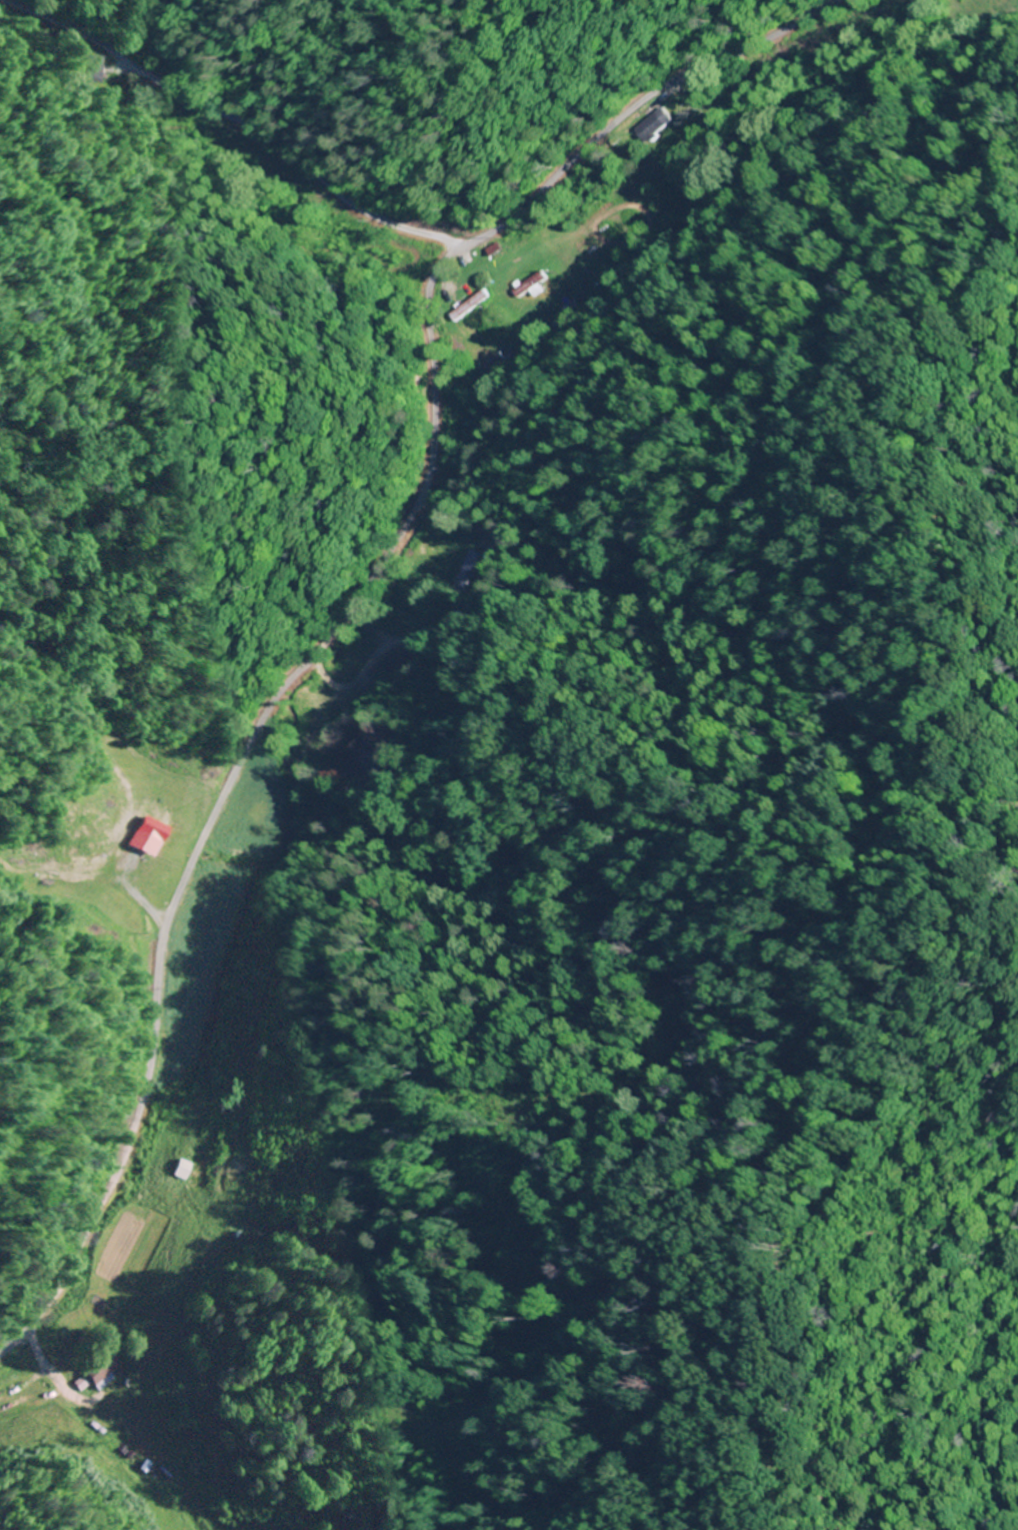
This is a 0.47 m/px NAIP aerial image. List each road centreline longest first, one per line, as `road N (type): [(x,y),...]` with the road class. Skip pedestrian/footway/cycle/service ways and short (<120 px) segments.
road 1 (residential): [(0,1357),(46,1314),(120,1179),(156,1054),(170,924),(258,724),(360,597),(421,490),(430,424),(424,304),(437,266),(534,204),(668,83),(840,0)]

